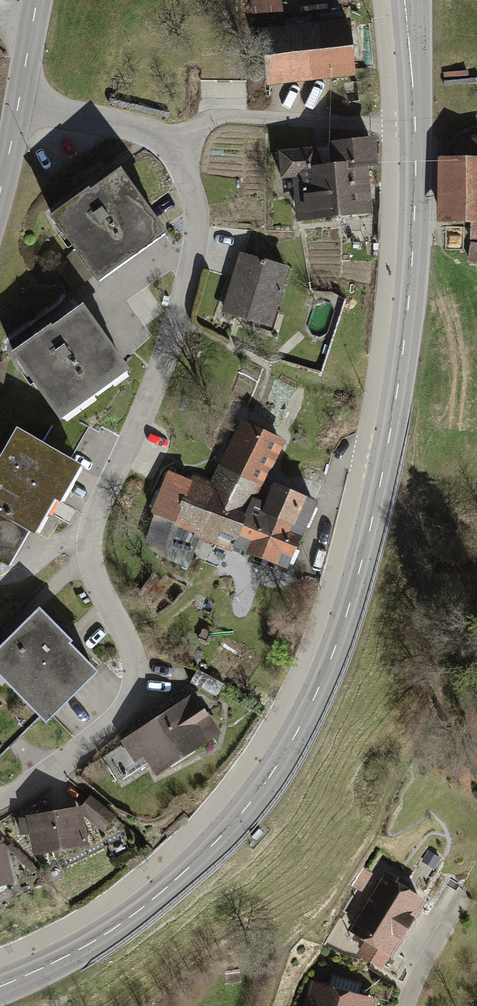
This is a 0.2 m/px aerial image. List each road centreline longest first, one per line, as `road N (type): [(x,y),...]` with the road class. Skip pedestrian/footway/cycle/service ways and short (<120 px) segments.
road 1 (primary): [(0,984),(130,918),(207,853),(278,763),(337,648),(382,478),(404,333),(416,181),(411,0)]
road 2 (residential): [(19,103),(172,145),(194,198),(194,243),(155,382),(91,525),(96,577),(131,648),(136,680),(95,736),(0,804)]

